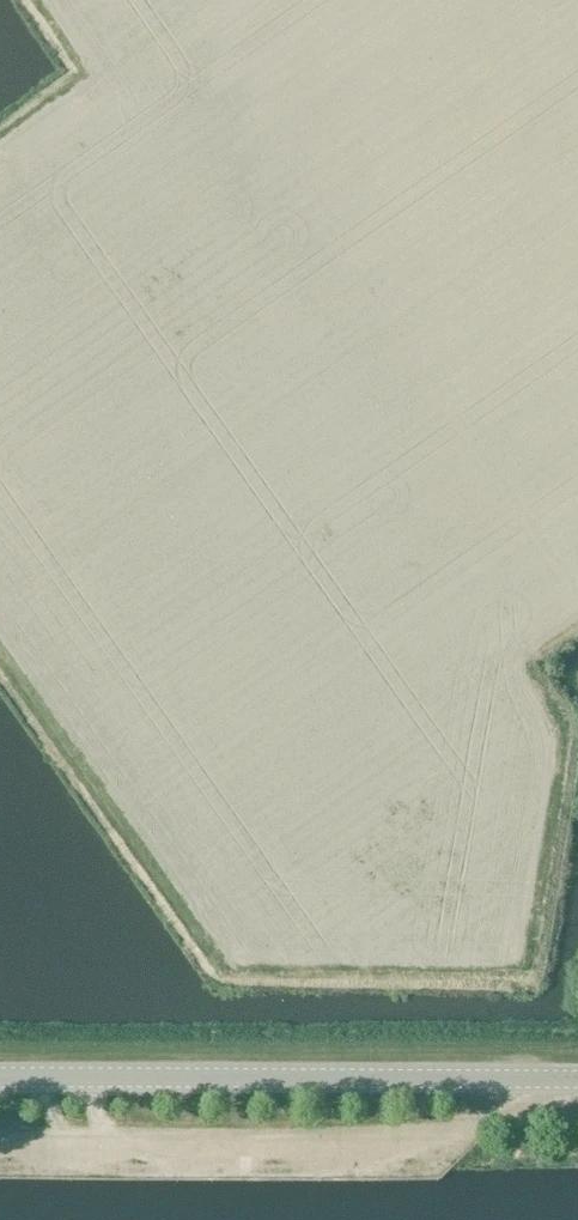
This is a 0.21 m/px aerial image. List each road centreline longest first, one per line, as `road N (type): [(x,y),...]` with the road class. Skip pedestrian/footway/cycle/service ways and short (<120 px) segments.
road 1 (unclassified): [(0,1078),(577,1080)]

